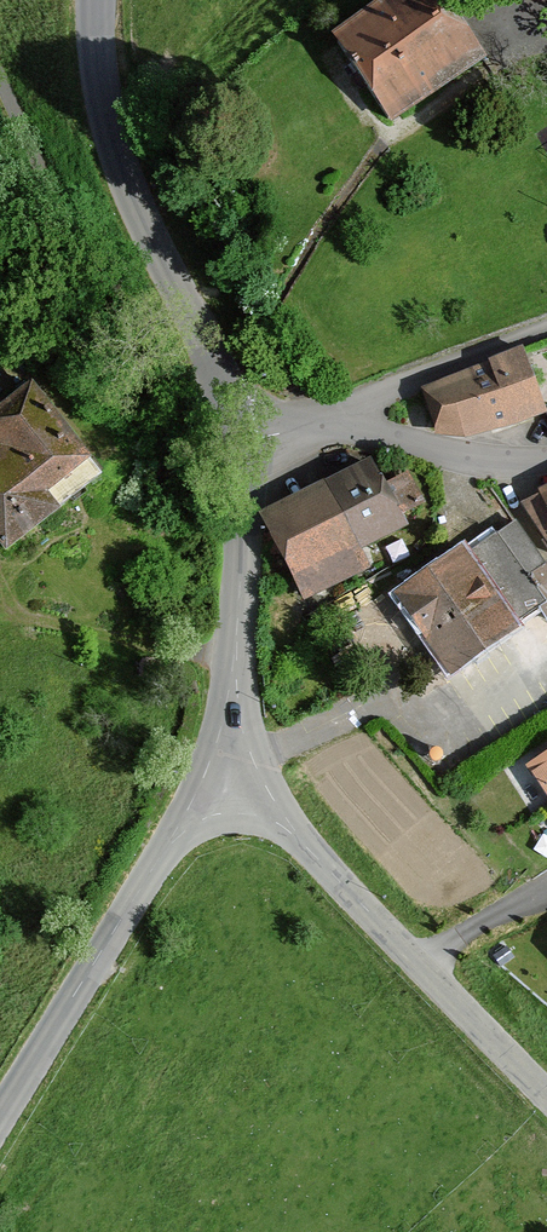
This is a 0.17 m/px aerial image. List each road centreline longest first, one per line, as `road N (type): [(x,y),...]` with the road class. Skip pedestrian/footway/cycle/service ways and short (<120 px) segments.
road 1 (tertiary): [(97,0),(101,78),(117,151),(208,347),(239,451)]
road 2 (track): [(0,75),(88,248),(177,389),(228,404)]
road 3 (tertiary): [(292,831),(546,1107)]
road 4 (tertiary): [(173,833),(0,1115)]
road 5 (residential): [(318,433),(380,395),(546,330)]
road 6 (tertiary): [(239,451),(235,683)]
road 7 (residential): [(318,433),(546,462)]
road 8 (tertiary): [(235,683),(210,764),(173,833)]
road 9 (tertiary): [(235,683),(253,762),(292,831)]
road 10 (tertiary): [(173,833),(229,813),(292,831)]

